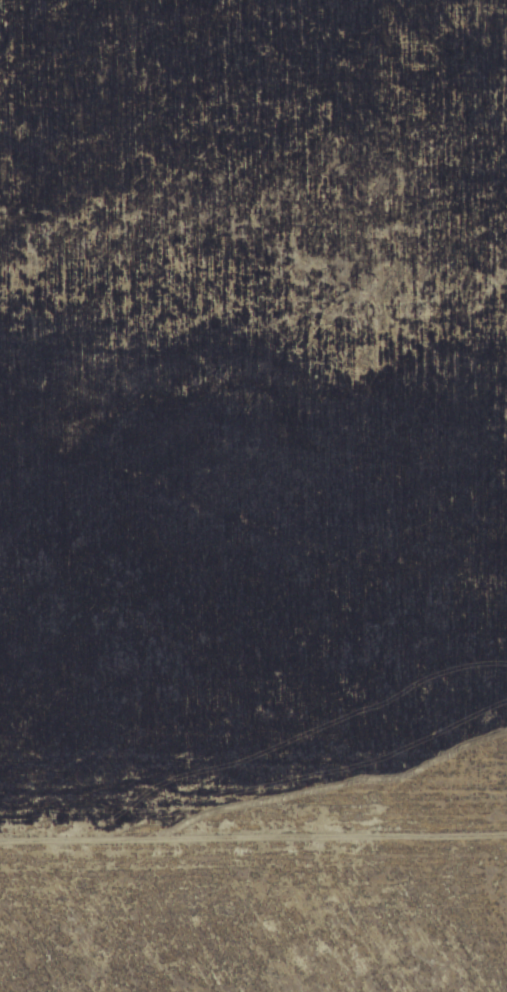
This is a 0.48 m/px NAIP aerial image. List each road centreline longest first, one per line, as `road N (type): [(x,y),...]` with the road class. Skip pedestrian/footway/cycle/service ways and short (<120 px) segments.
road 1 (residential): [(506,712),(0,716)]

